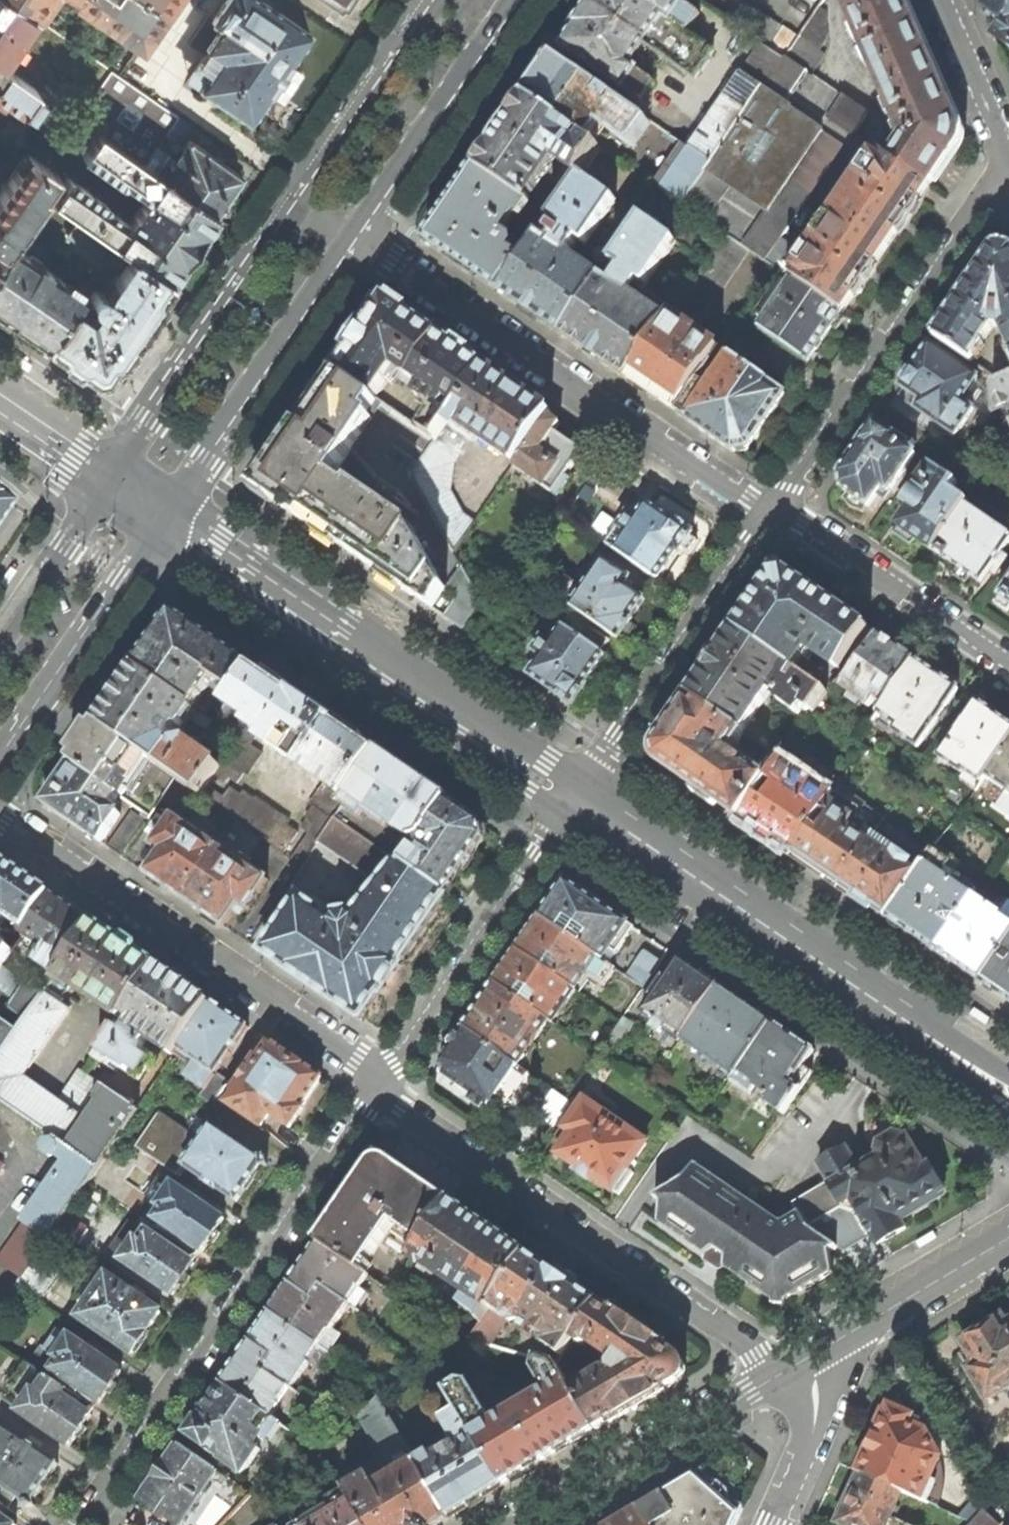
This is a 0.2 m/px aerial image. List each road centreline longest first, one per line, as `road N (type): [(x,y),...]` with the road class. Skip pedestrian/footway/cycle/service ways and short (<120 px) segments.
road 1 (secondary): [(434,0),(107,473)]
road 2 (residential): [(387,1080),(83,1524)]
road 3 (secondary): [(1008,1089),(581,795)]
road 4 (residential): [(387,1080),(402,1107),(789,1368)]
road 5 (secondary): [(581,795),(171,516)]
road 6 (residential): [(362,237),(770,517)]
road 7 (residential): [(0,813),(387,1080)]
road 8 (residential): [(1008,166),(770,517)]
road 9 (residential): [(581,795),(387,1080)]
road 10 (secondary): [(171,516),(362,237)]
road 11 (residential): [(770,517),(581,795)]
road 12 (secondary): [(0,772),(171,516)]
road 13 (residential): [(525,1524),(789,1368)]
road 14 (secondary): [(362,237),(524,0)]
road 15 (residential): [(1008,660),(804,522),(770,517)]
road 16 (residential): [(789,1368),(1008,1238)]
road 17 (secondary): [(107,473),(0,631)]
road 18 (residential): [(777,1524),(813,1428),(812,1385),(789,1368)]
road 19 (residential): [(941,0),(1008,152)]
road 20 (secondary): [(107,473),(0,402)]

